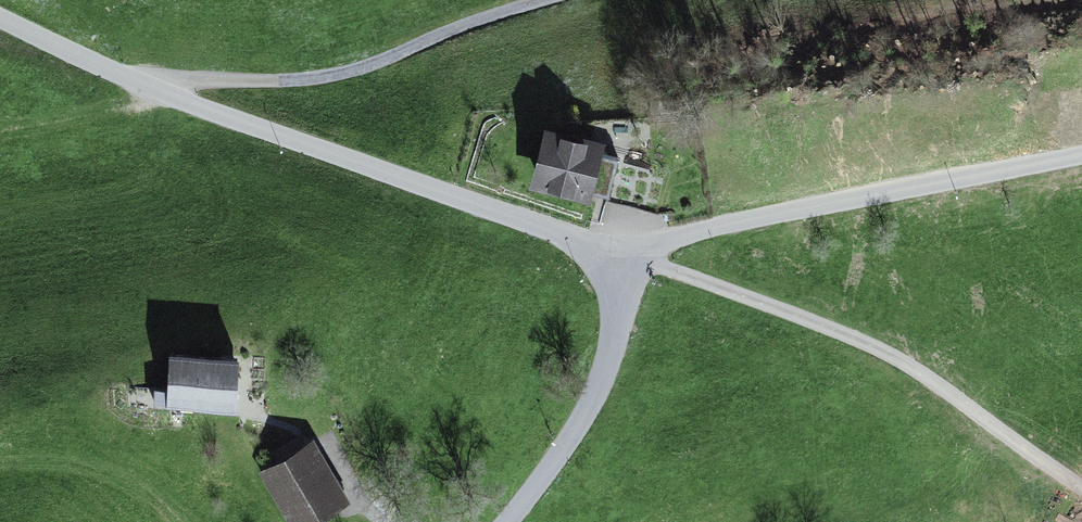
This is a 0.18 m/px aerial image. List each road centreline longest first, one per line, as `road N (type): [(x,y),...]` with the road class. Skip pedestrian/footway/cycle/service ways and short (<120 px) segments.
road 1 (tertiary): [(644,254),(436,187),(0,12)]
road 2 (track): [(644,254),(922,380),(1081,482)]
road 3 (tertiary): [(1081,159),(644,254)]
road 4 (track): [(166,78),(290,85),(375,65),(544,0)]
road 5 (unclassified): [(502,521),(612,369),(644,254)]

